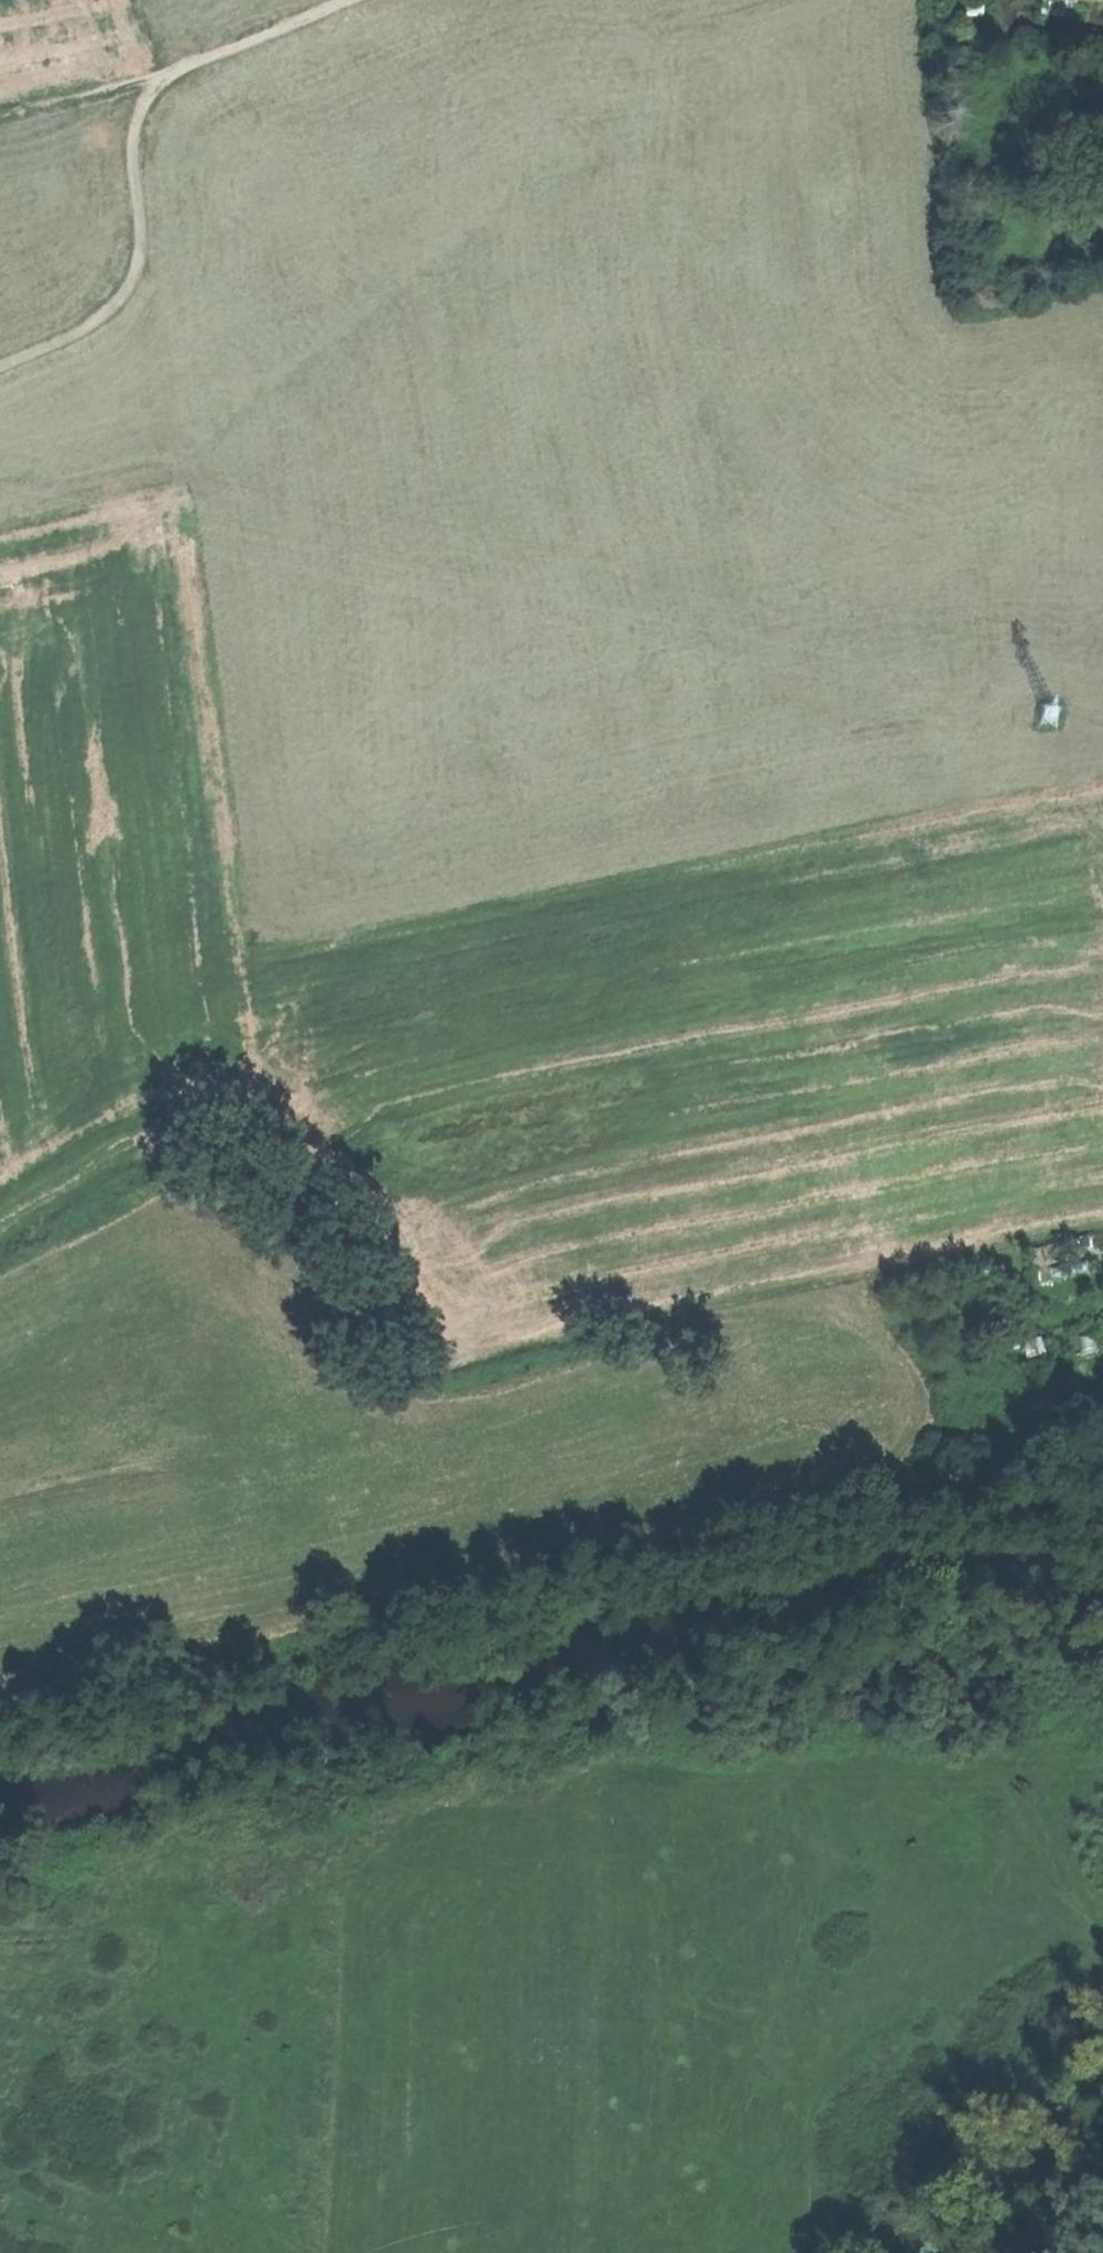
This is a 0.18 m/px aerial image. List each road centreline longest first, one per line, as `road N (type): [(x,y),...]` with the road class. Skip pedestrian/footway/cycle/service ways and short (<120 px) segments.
road 1 (track): [(341,0),(175,68),(133,134),(143,252),(137,282),(114,310),(0,367)]

